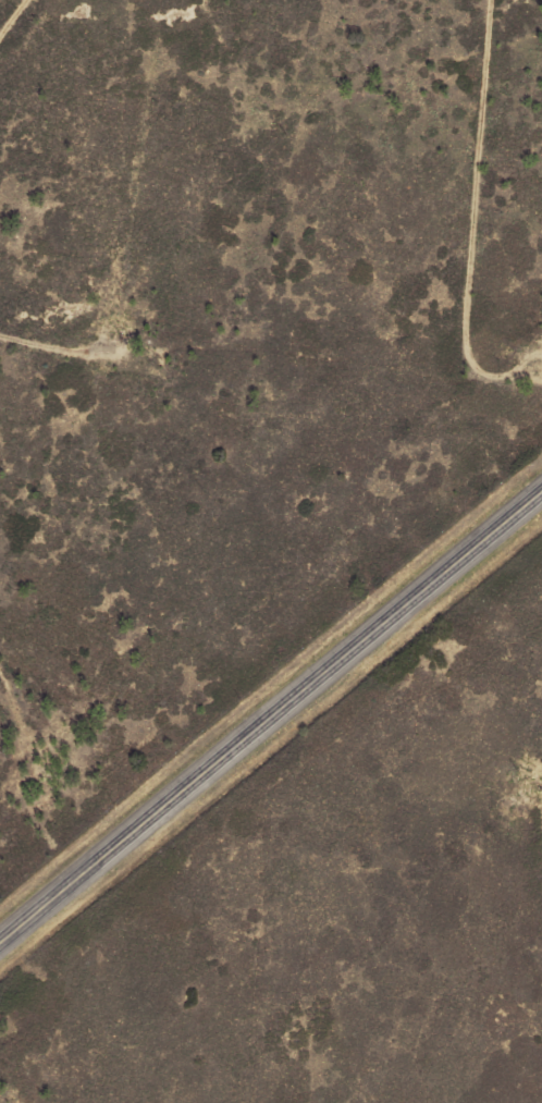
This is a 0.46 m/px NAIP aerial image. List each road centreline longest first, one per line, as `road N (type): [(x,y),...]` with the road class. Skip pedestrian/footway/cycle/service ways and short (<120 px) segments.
road 1 (primary): [(0,940),(541,492)]
road 2 (track): [(154,0),(130,364),(108,385),(0,357)]
road 3 (track): [(541,393),(497,380),(130,364)]
road 4 (track): [(497,380),(541,35)]
road 5 (track): [(0,627),(20,655),(59,799),(93,865)]
road 6 (track): [(0,168),(48,65),(107,0)]

